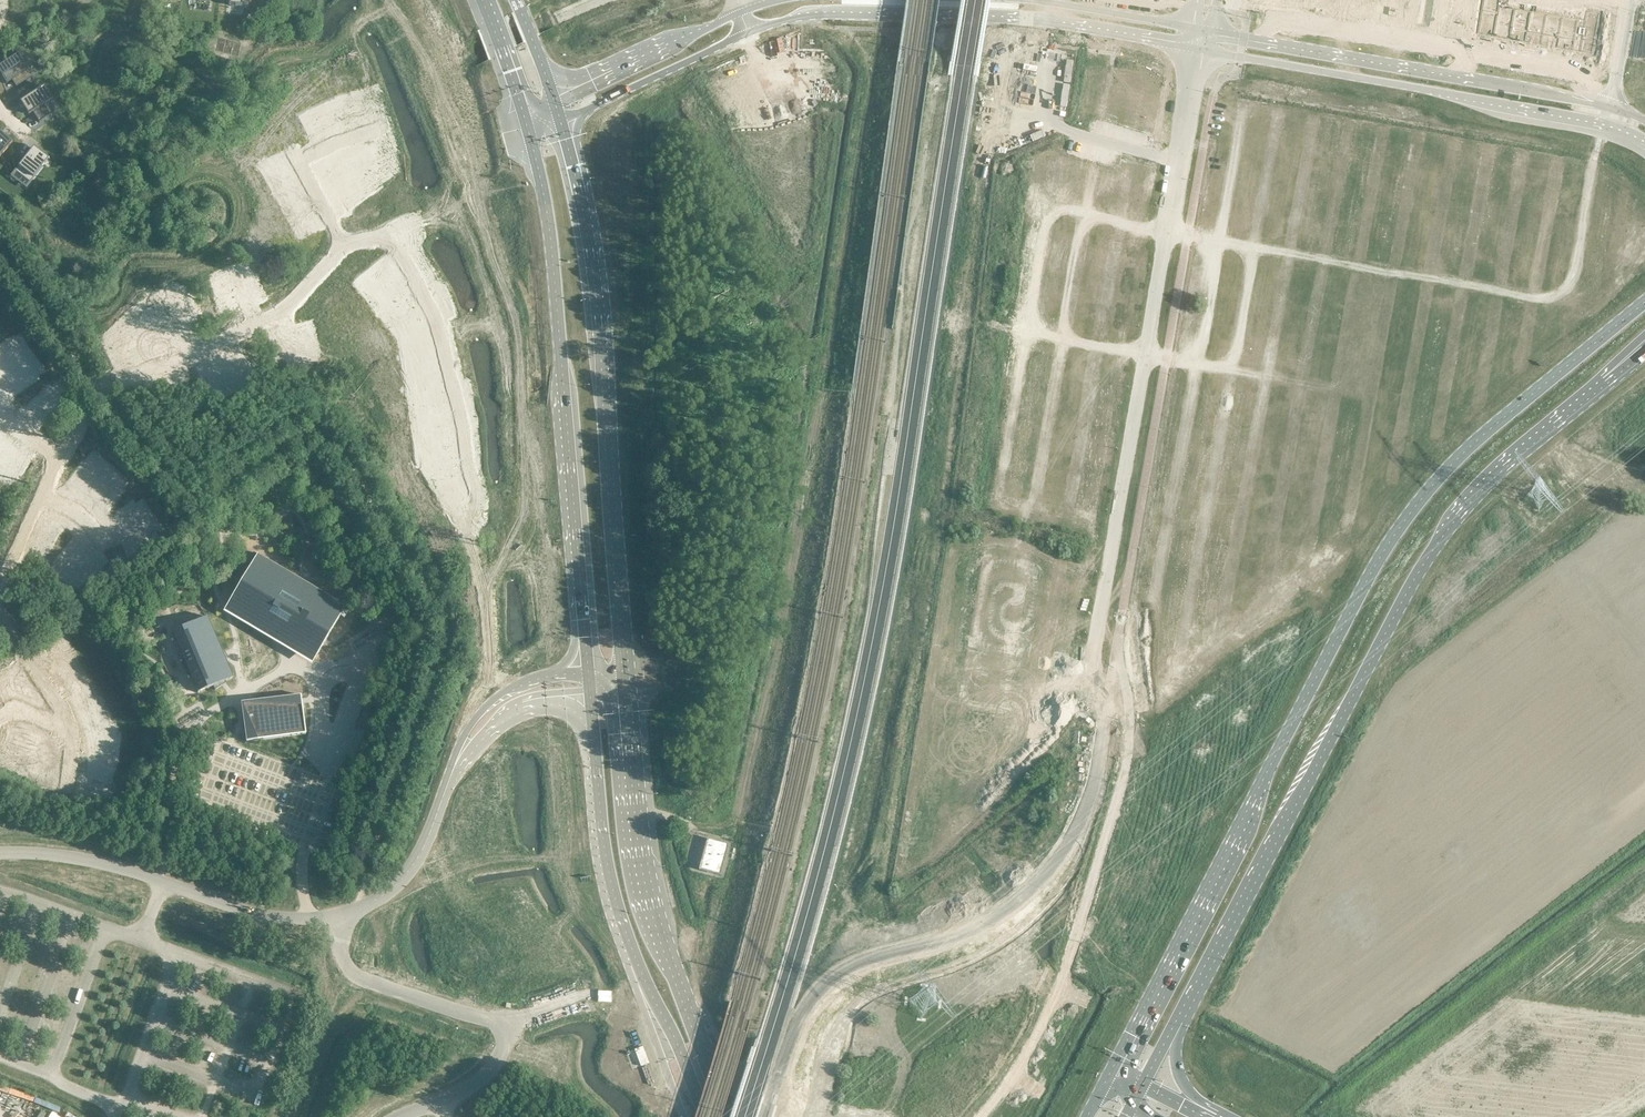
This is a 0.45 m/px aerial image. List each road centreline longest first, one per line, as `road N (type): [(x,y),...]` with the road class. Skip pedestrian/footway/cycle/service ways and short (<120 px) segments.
road 1 (secondary): [(1644,301),(1470,446),(1396,531),(1110,1076)]
road 2 (secondary): [(1183,1012),(1433,550),(1499,473),(1607,383)]
road 3 (secondary): [(623,670),(597,313),(560,123)]
road 4 (secondary): [(525,125),(546,206),(581,625)]
road 5 (secondary): [(727,1116),(657,943),(638,873),(624,688)]
road 6 (tertiary): [(750,33),(841,12),(1016,16),(1188,49)]
road 7 (tertiary): [(1609,104),(1211,33)]
road 8 (tertiary): [(1208,53),(1603,121)]
road 9 (residential): [(343,252),(371,243),(401,253),(440,325),(483,498),(519,532)]
road 10 (unclassified): [(403,1116),(484,1077),(502,1050),(500,1027),(348,969),(340,957),(341,921)]
road 11 (residential): [(60,458),(102,400),(220,353),(343,252)]
road 12 (residential): [(1614,78),(1265,19)]
road 13 (secondary): [(590,739),(600,853),(632,960)]
road 14 (tertiary): [(560,123),(750,33)]
road 15 (tertiary): [(741,14),(552,99)]
road 16 (tertiary): [(341,921),(413,865),(453,768)]
road 17 (secondary): [(632,960),(704,1116)]
road 18 (tertiary): [(1191,30),(1023,0)]
road 19 (secondary): [(632,960),(631,977),(685,1116)]
road 20 (tertiary): [(159,884),(79,862),(0,856)]
road 21 (tertiary): [(310,922),(244,916),(159,884)]
road 22 (tertiary): [(548,675),(481,710),(453,768)]
road 23 (secondary): [(481,0),(525,125)]
road 24 (residential): [(67,724),(0,618)]

